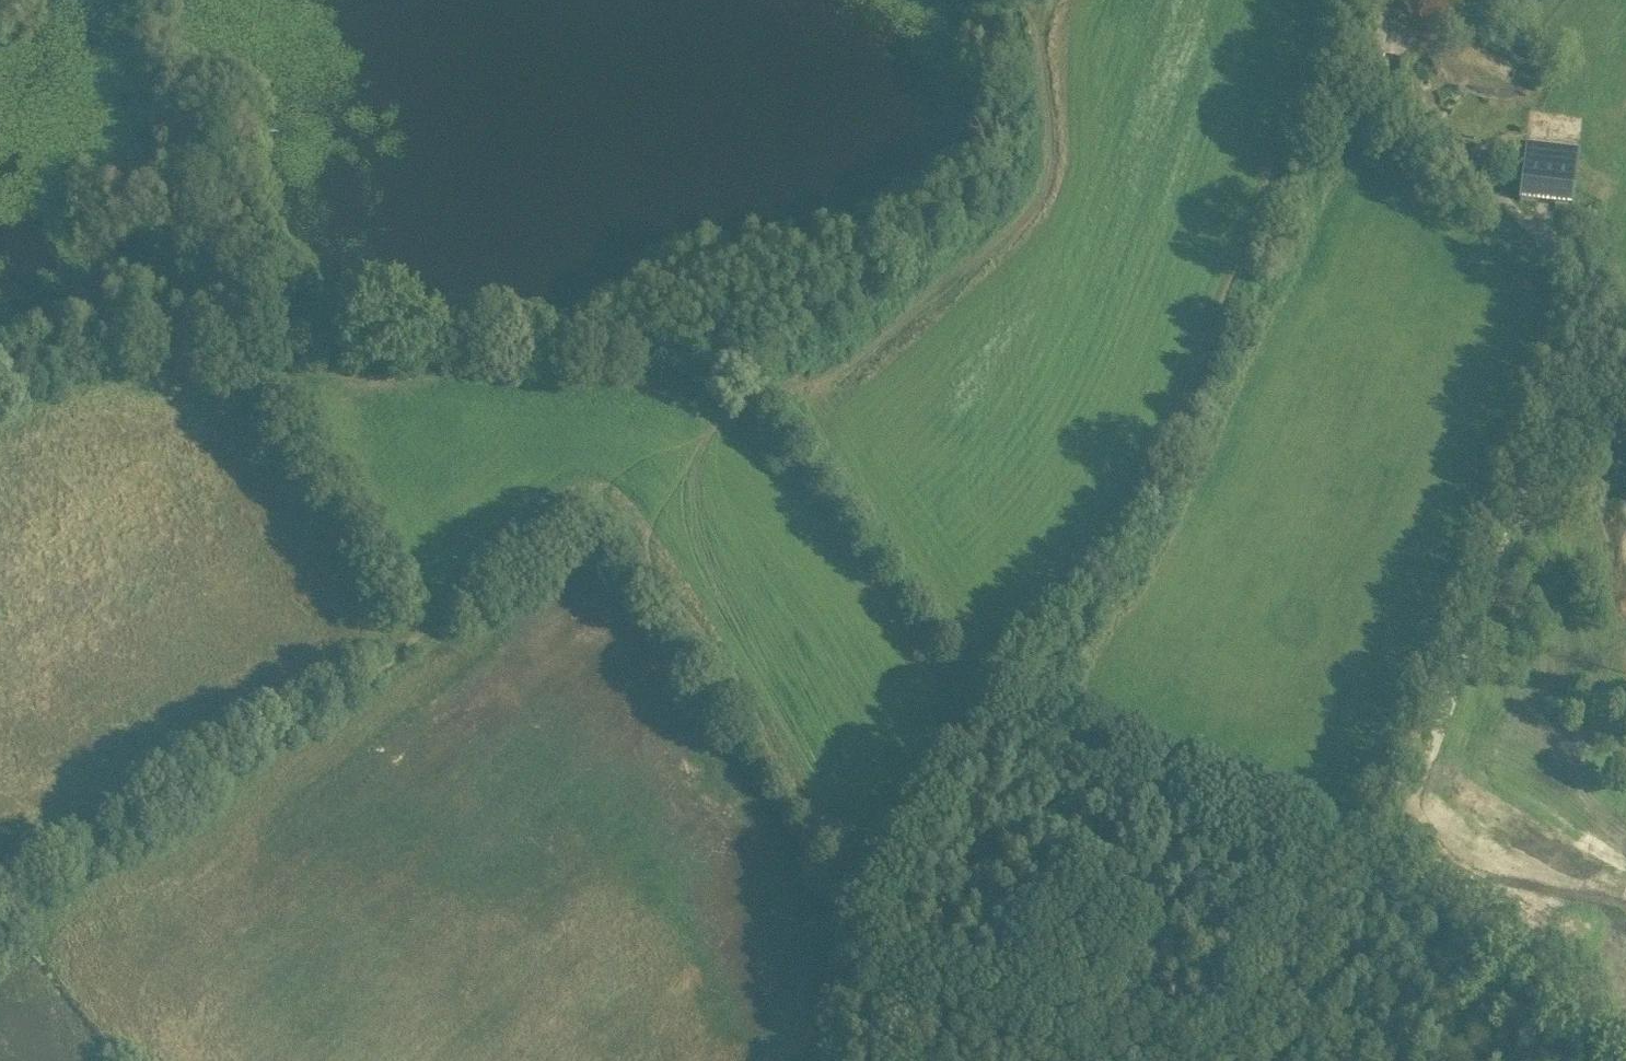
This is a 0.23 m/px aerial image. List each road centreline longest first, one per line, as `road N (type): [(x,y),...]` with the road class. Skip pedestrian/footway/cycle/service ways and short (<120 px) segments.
road 1 (track): [(431,628),(0,932)]
road 2 (track): [(1218,1060),(1334,914),(1352,862),(1362,874)]

